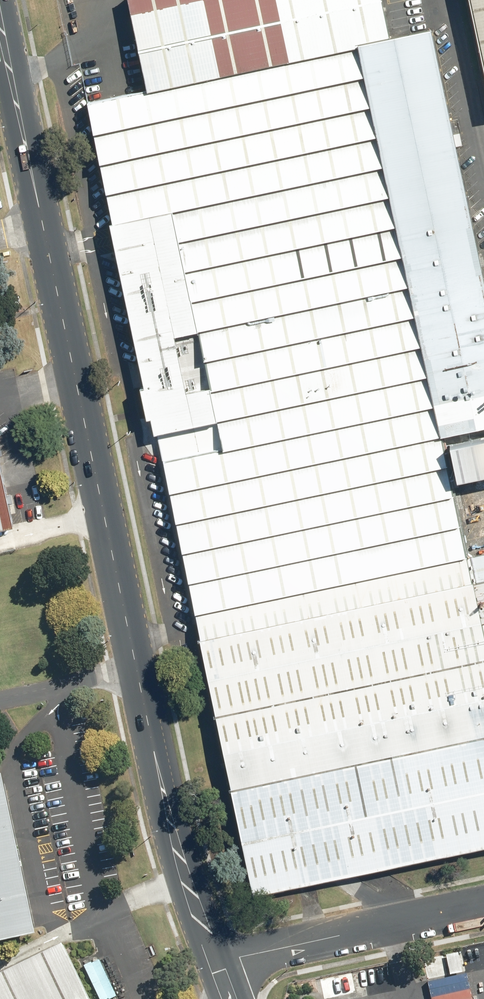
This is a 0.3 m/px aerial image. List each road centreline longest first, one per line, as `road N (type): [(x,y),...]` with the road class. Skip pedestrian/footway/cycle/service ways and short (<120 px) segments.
road 1 (secondary): [(0,22),(159,766),(215,962)]
road 2 (unclassified): [(483,905),(215,962)]

